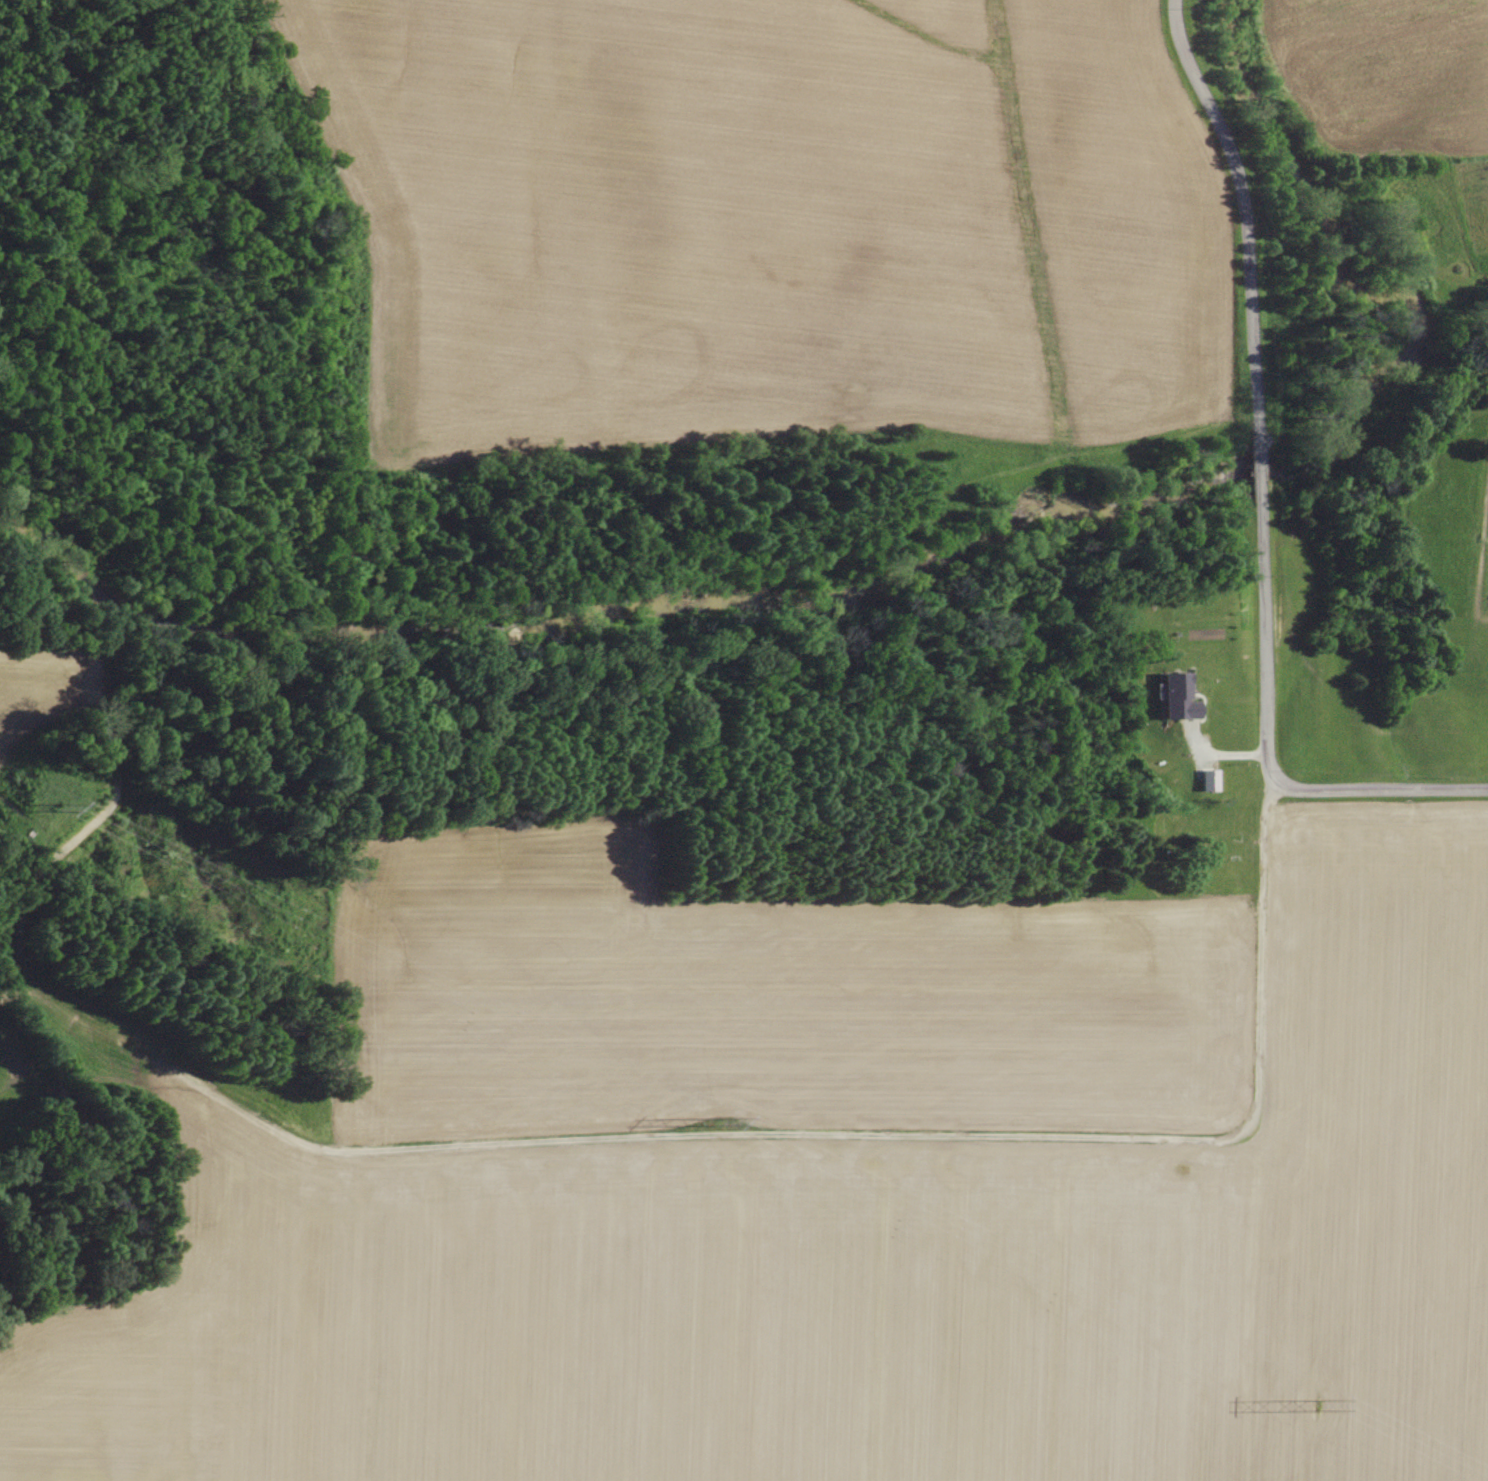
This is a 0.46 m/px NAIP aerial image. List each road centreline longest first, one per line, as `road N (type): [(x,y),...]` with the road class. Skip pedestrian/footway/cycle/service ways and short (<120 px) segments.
road 1 (track): [(101,707),(116,788),(90,829),(48,865),(27,902),(21,937),(28,975),(90,1024),(147,1048),(283,1131),(354,1154),(586,1140),(1234,1138),(1254,1117),(1258,1092),(1262,825),(1267,794),(1279,781)]
road 2 (residential): [(1487,787),(1281,785),(1270,767),(1266,722),(1261,483)]
road 3 (residential): [(1260,464),(1250,277),(1229,149),(1184,57),(1178,0)]

